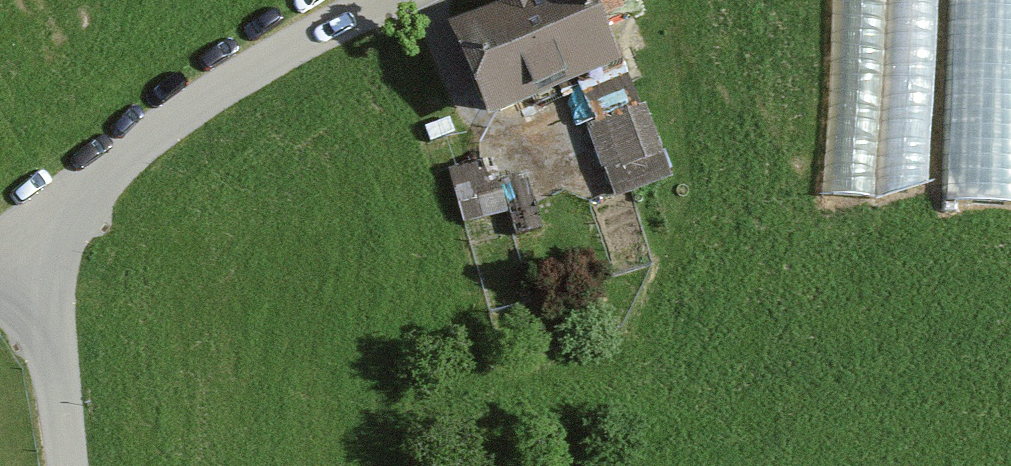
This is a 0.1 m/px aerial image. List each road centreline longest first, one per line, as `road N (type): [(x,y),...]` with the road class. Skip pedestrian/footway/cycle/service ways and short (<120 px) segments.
road 1 (residential): [(34,230),(192,108),(384,0)]
road 2 (residential): [(34,230),(63,465)]

